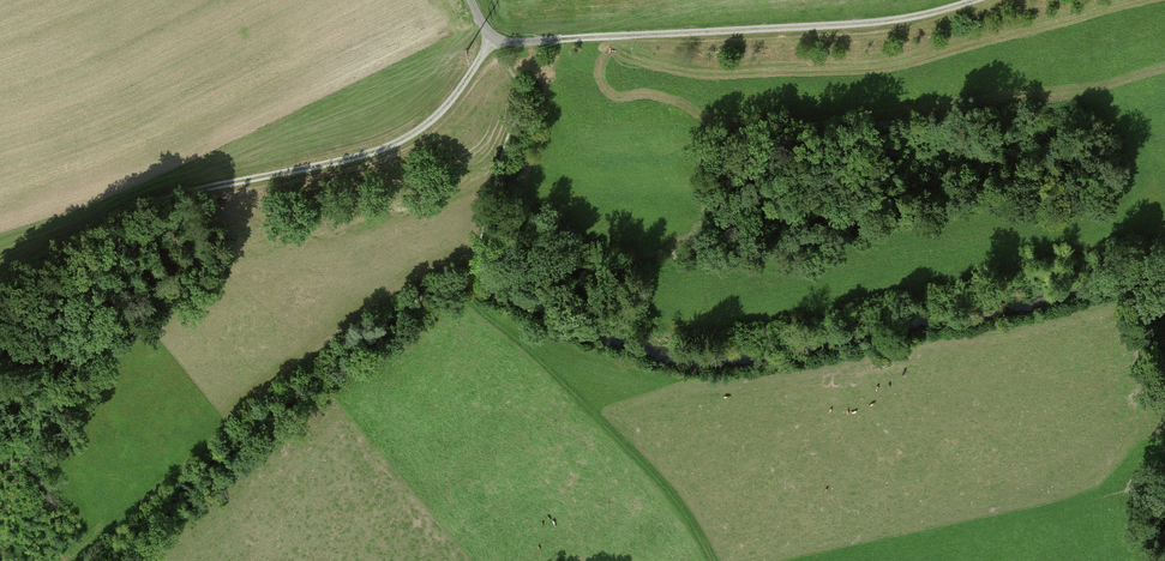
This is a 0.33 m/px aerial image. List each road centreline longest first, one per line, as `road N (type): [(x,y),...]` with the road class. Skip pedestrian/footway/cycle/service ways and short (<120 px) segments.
road 1 (track): [(0,288),(149,205),(379,151),(419,131),(496,41)]
road 2 (track): [(472,0),(489,34),(507,43),(848,26),(976,0)]
road 3 (track): [(712,560),(658,477),(473,305)]

